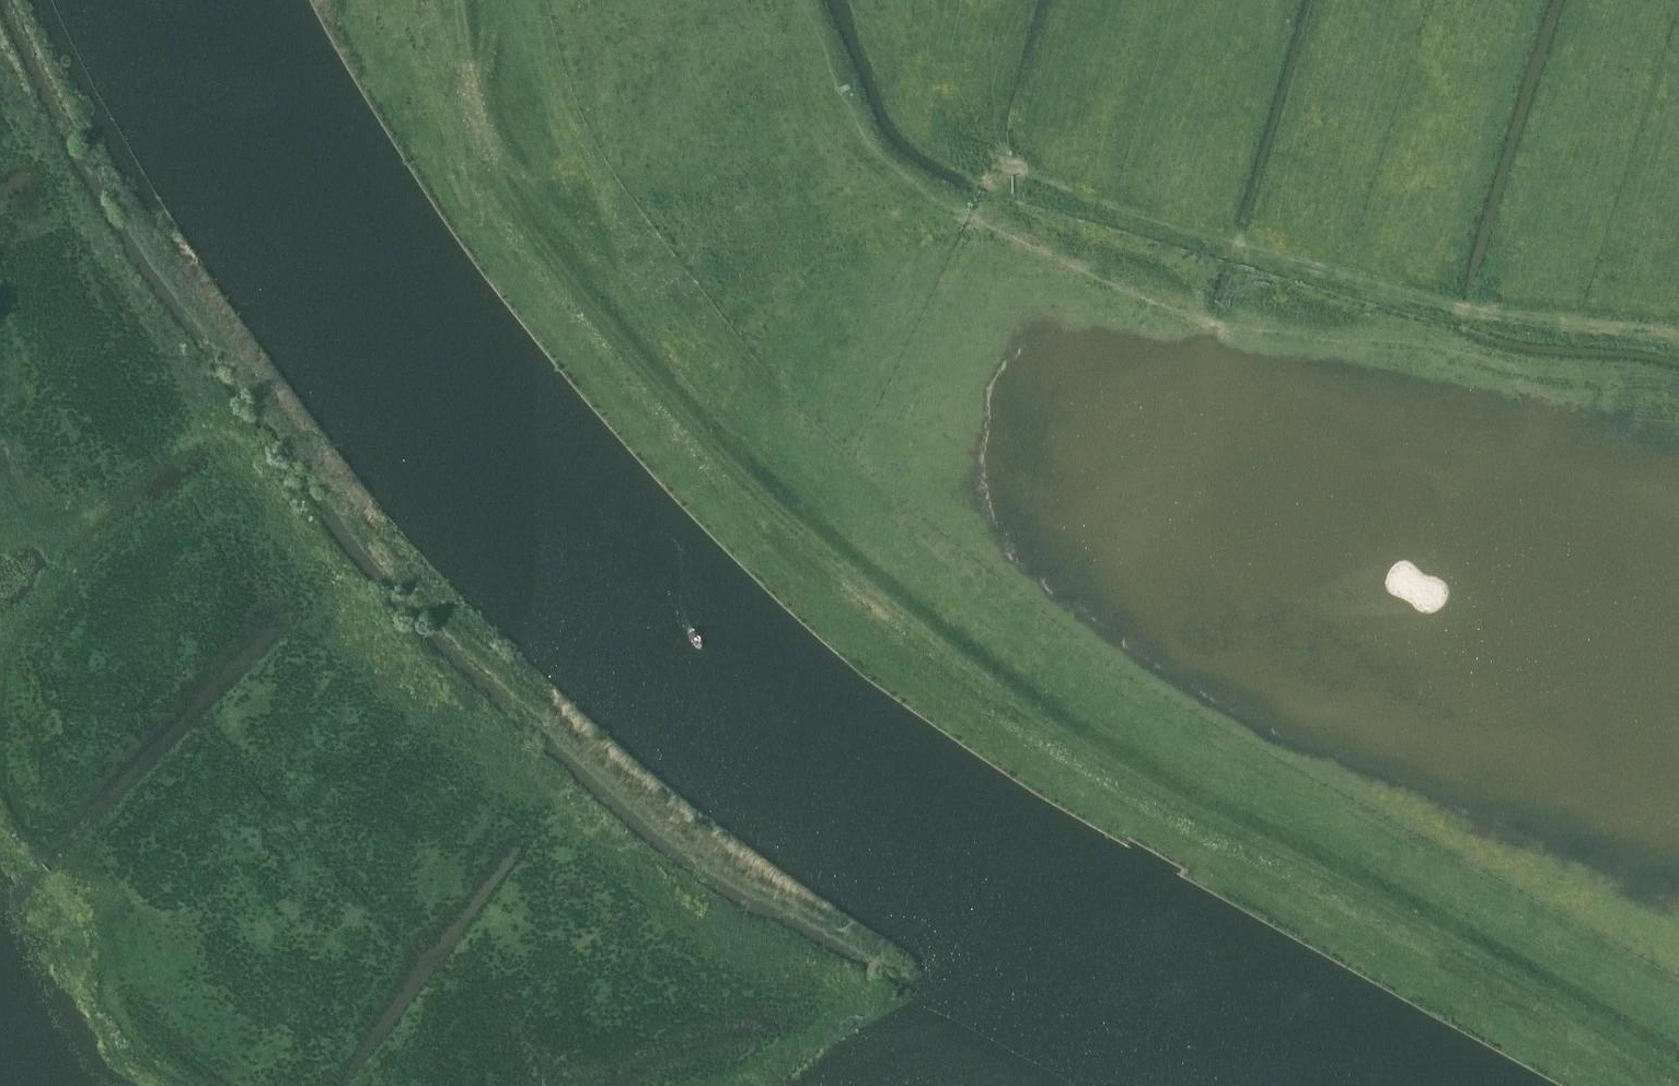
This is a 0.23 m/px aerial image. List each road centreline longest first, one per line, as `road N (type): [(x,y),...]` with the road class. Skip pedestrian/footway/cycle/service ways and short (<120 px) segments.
road 1 (track): [(1678,1070),(1462,942),(1164,786),(940,636),(731,454),(541,233),(486,129),(469,0)]
road 2 (track): [(988,159),(1209,237),(1487,315),(1678,342)]

